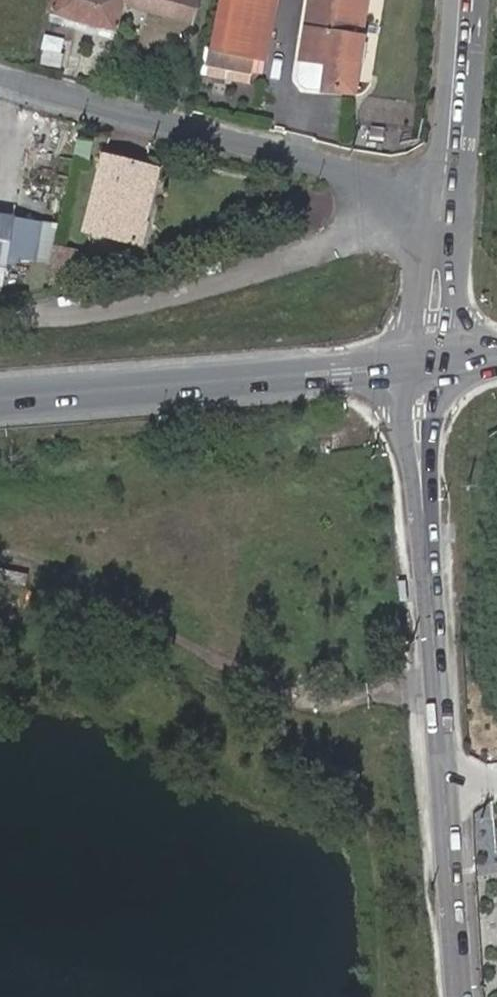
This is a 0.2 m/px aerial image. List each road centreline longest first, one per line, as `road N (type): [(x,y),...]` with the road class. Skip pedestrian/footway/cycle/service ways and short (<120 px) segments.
road 1 (secondary): [(426,364),(420,481),(467,996)]
road 2 (track): [(442,690),(390,688),(318,715),(0,556)]
road 3 (unclassified): [(0,76),(444,202)]
road 4 (tertiary): [(0,397),(426,364)]
road 5 (unclassified): [(461,0),(444,202)]
road 6 (unclassified): [(444,202),(426,364)]

